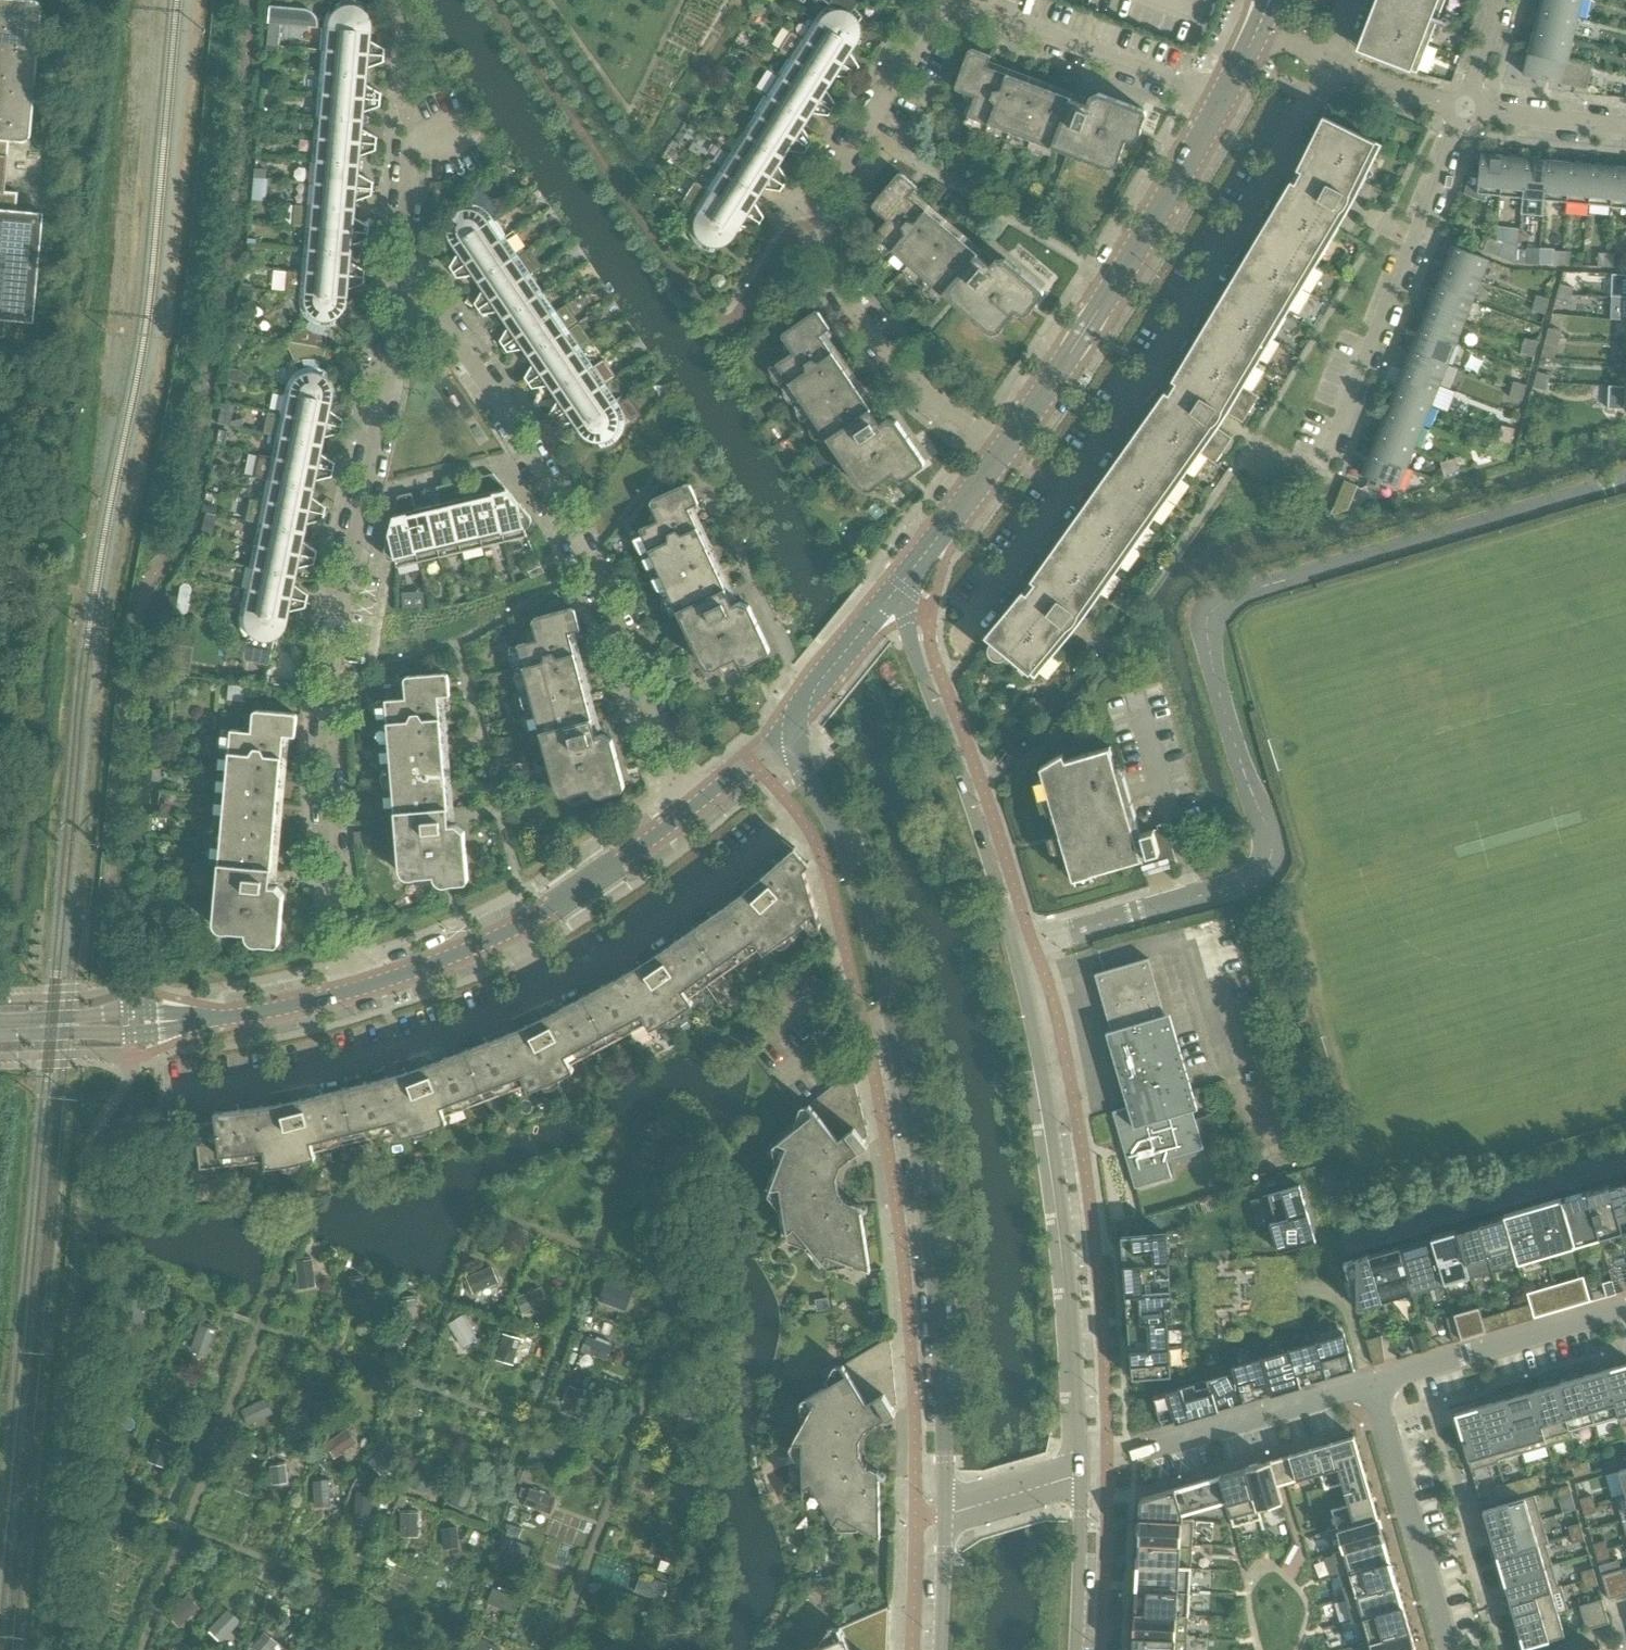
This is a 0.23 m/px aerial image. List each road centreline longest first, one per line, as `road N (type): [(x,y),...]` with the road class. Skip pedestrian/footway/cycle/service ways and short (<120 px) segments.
road 1 (unclassified): [(1015,949),(1231,886),(1270,858),(1207,639),(1215,609),(1252,591),(1625,480)]
road 2 (tertiary): [(795,737),(801,768),(856,875),(911,1109),(931,1249),(946,1515)]
road 3 (residential): [(361,989),(339,909),(330,824),(332,671),(392,343),(405,314),(416,309)]
road 4 (residential): [(693,806),(678,786),(585,556),(509,416),(443,321),(416,309)]
road 5 (residential): [(1002,450),(899,365),(844,293),(825,226),(831,191),(862,127),(935,13),(969,8)]
road 6 (unclassified): [(1041,1079),(1029,1081),(1055,1252),(1067,1430),(1056,1482)]
road 7 (tertiary): [(1002,450),(1115,283),(1221,99)]
road 8 (tertiary): [(1081,1473),(1076,1345),(1041,1079)]
road 9 (tertiary): [(1015,949),(915,654),(900,585)]
road 10 (residential): [(1324,465),(1464,110)]
road 11 (tertiary): [(361,989),(517,927),(693,806)]
road 12 (residential): [(1371,1384),(1081,1473)]
road 13 (residential): [(1371,1384),(1449,1649)]
road 14 (residential): [(1221,99),(969,8)]
road 15 (residential): [(1625,1310),(1371,1384)]
road 16 (tertiary): [(129,1023),(237,1016),(361,989)]
road 17 (residential): [(1464,110),(1258,28)]
road 18 (tertiary): [(795,737),(803,702),(900,585)]
road 19 (tertiary): [(1074,1649),(1081,1473)]
road 20 (tertiary): [(900,585),(1002,450)]
road 21 (residential): [(416,309),(401,251),(416,147)]
road 22 (residential): [(1625,126),(1464,110)]
road 23 (tertiary): [(946,1515),(942,1649)]
road 24 (tertiary): [(1041,1079),(1015,949)]
road 25 (tertiary): [(129,1023),(0,1027)]
road 26 (tertiary): [(693,806),(795,737)]

